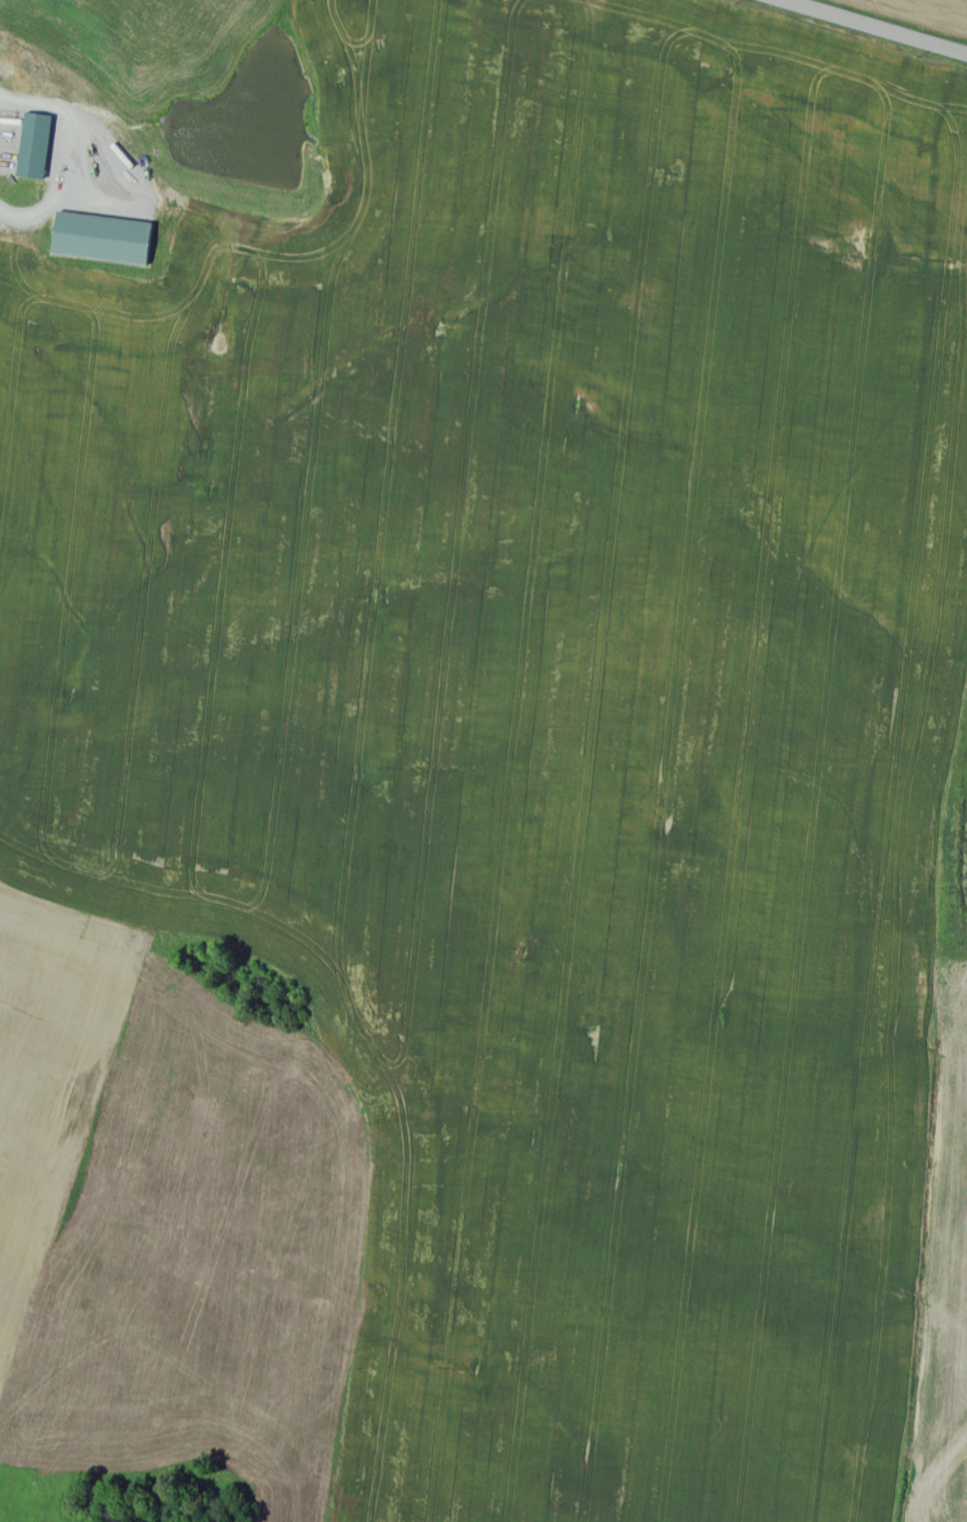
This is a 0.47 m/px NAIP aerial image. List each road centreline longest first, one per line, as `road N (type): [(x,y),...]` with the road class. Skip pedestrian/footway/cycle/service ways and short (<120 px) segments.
road 1 (primary): [(966,51),(782,0)]

